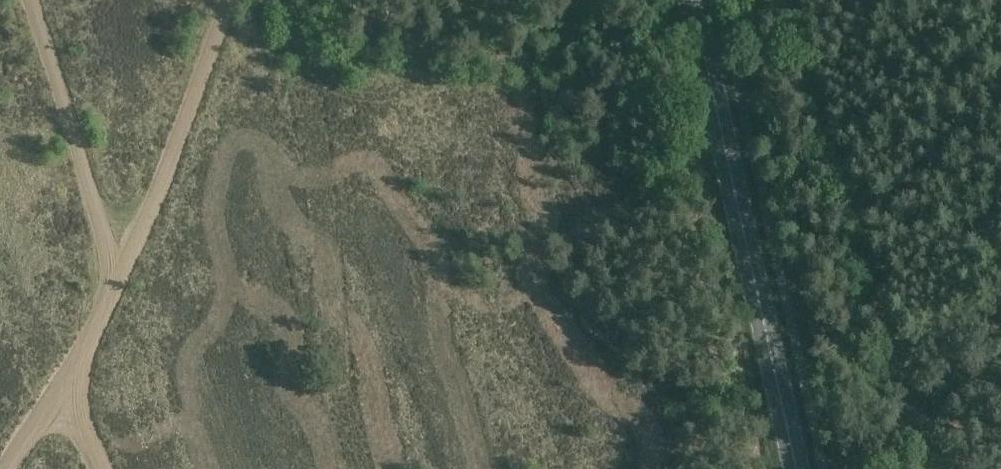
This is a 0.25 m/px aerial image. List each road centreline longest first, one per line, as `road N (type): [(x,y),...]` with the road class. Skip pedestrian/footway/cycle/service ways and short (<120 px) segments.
road 1 (track): [(4,468),(68,373),(116,279),(230,0)]
road 2 (track): [(781,0),(926,468)]
road 3 (primary): [(795,468),(693,0)]
road 4 (track): [(30,0),(116,279)]

